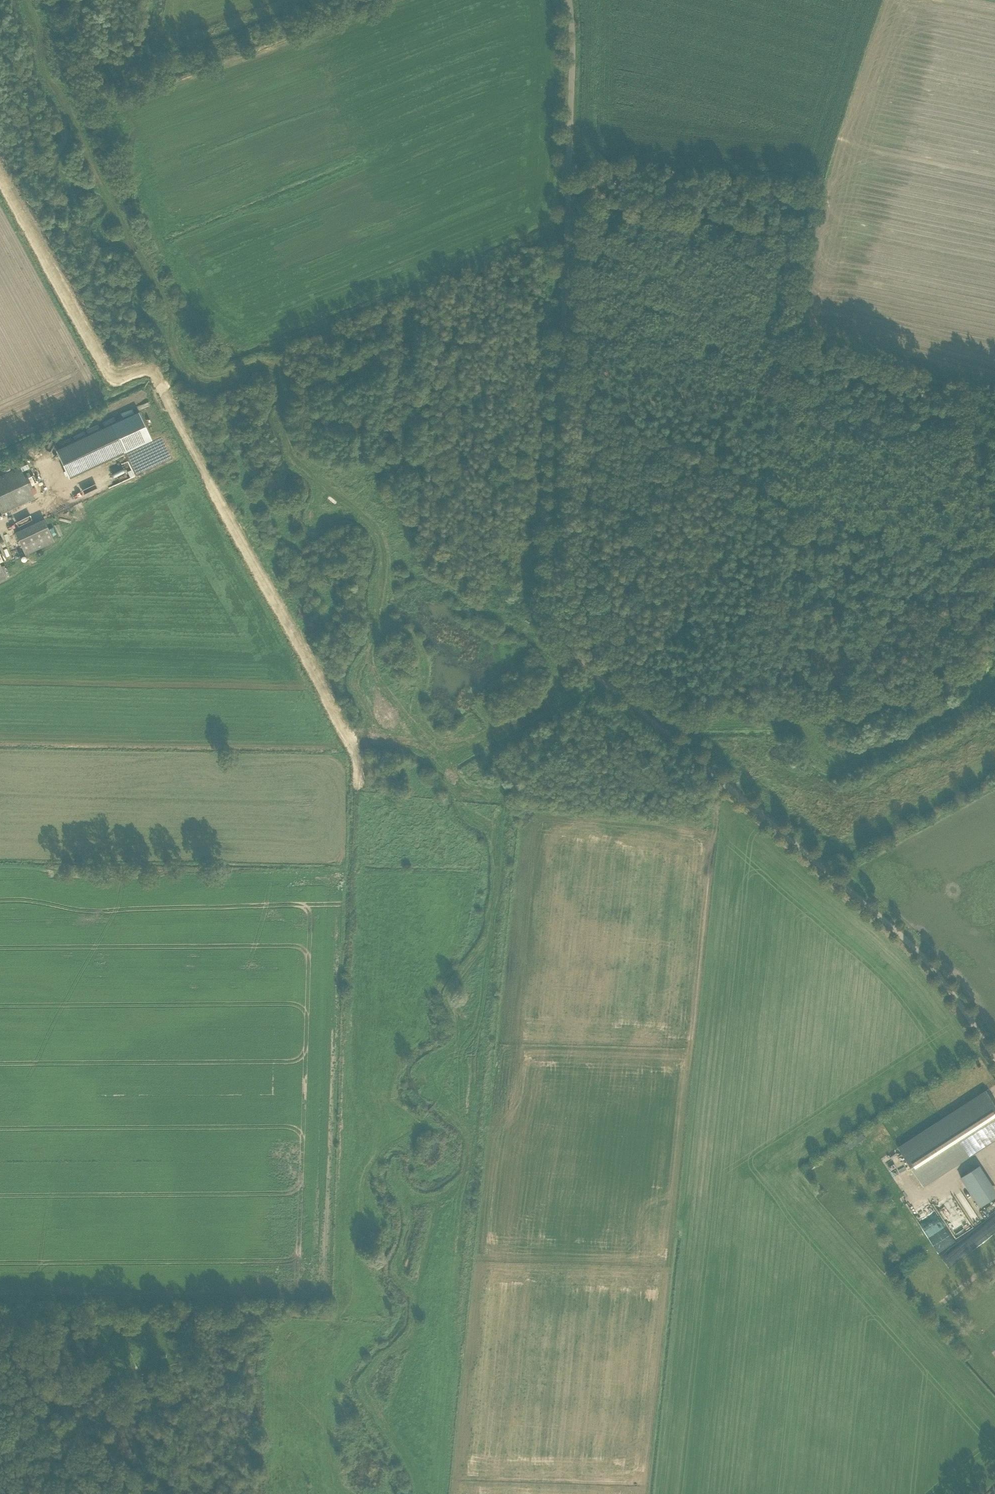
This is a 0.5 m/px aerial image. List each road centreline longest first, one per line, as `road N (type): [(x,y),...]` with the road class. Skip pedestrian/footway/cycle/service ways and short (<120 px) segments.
road 1 (unclassified): [(994,1045),(936,957),(596,675),(565,632),(553,553),(570,0)]
road 2 (track): [(25,0),(49,85),(68,108),(159,290),(185,367),(211,379),(261,364),(278,370),(276,421),(297,461),(347,500),(384,544),(369,658),(438,761)]
road 3 (track): [(788,493),(793,452),(809,428),(799,334),(759,326),(709,357),(565,334)]
road 4 (track): [(495,835),(491,936),(452,986),(461,1022),(436,1104)]

